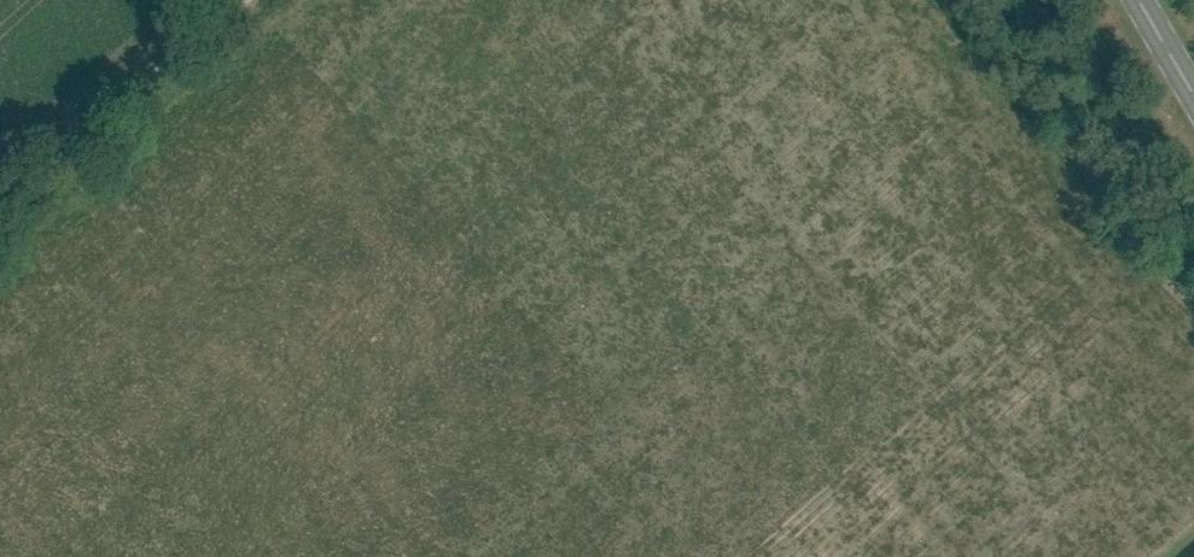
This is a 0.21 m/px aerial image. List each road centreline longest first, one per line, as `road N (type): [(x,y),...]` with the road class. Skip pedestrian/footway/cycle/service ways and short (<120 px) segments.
road 1 (track): [(0,216),(242,0)]

